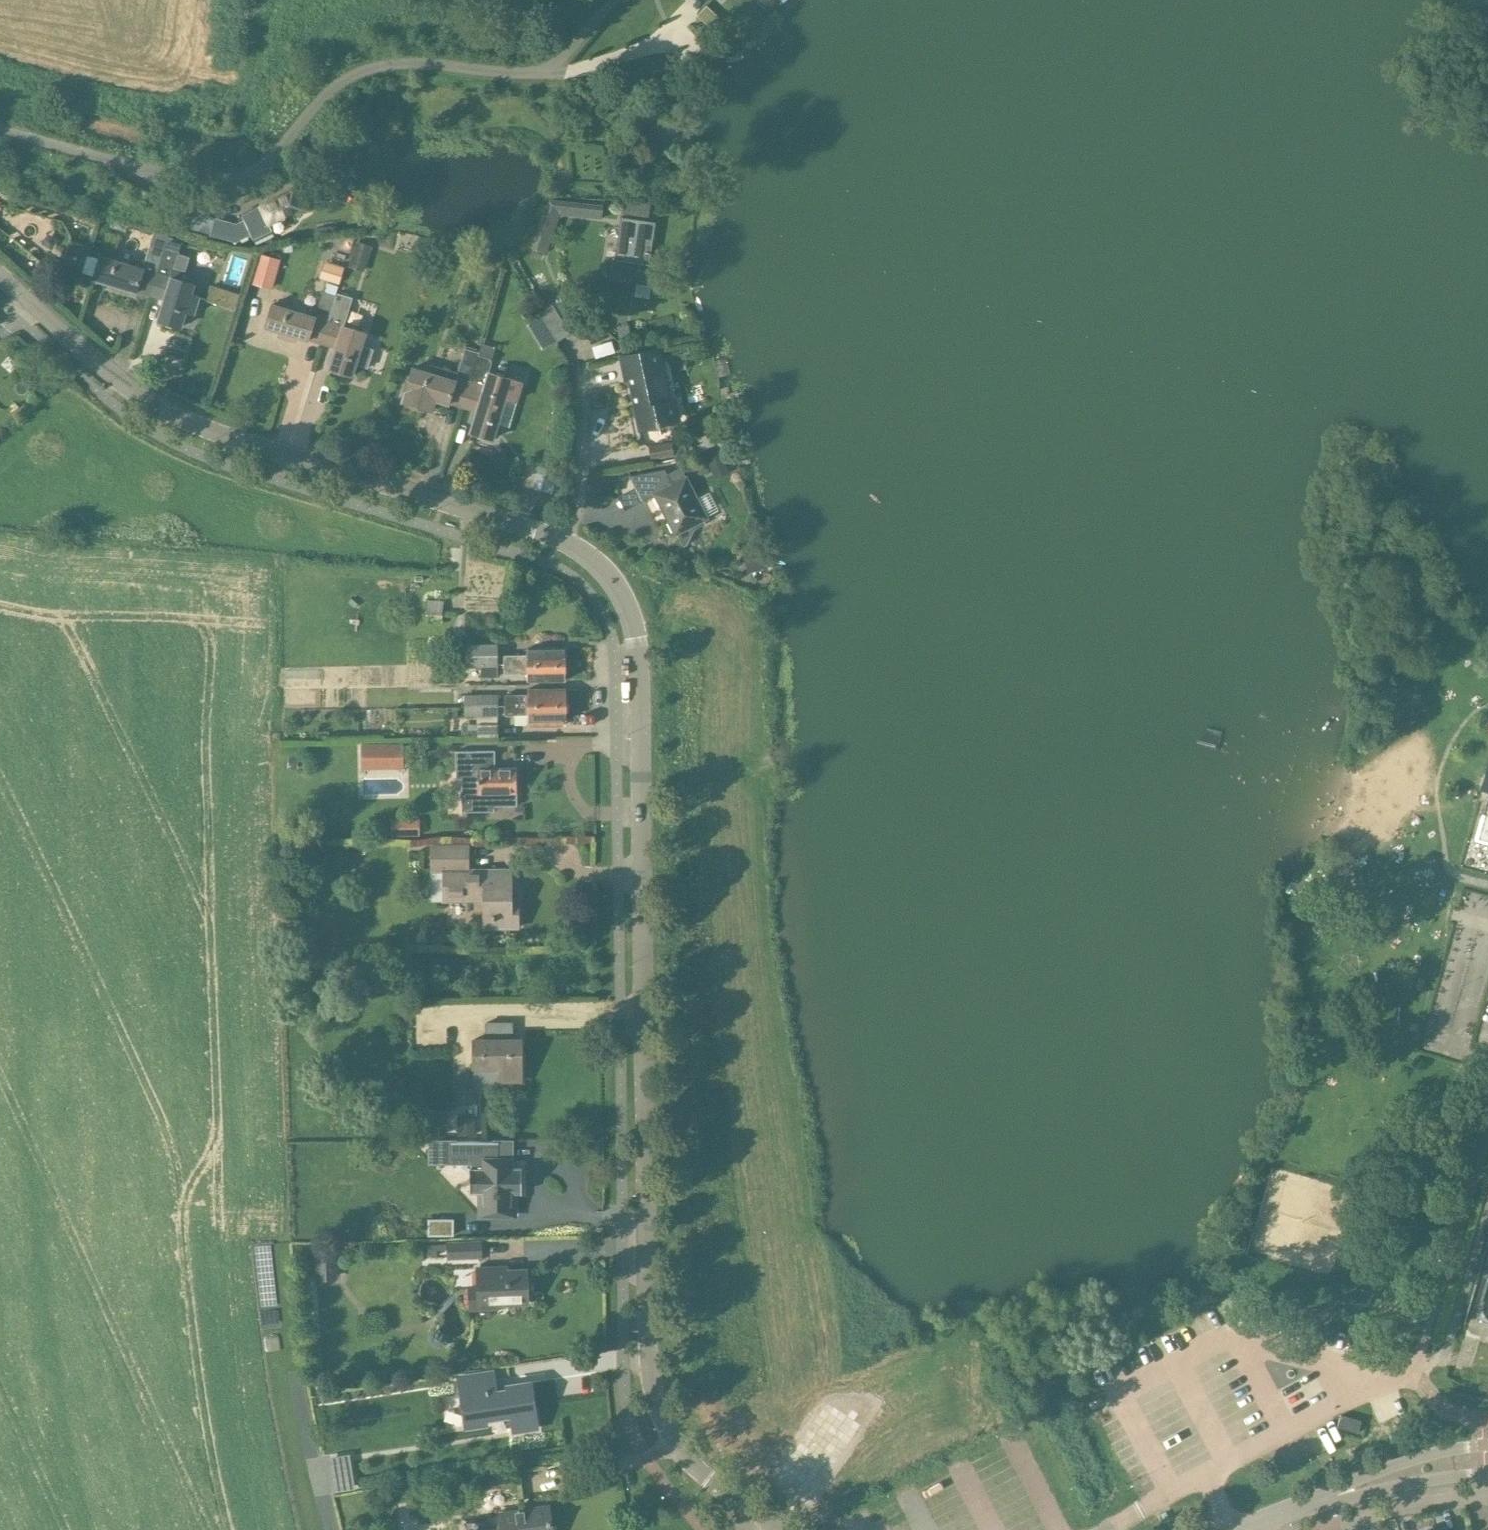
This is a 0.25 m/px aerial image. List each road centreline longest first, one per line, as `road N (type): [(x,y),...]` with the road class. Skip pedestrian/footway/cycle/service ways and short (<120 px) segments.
road 1 (tertiary): [(765,1520),(676,1445),(656,1403),(648,1355),(642,641),(609,568),(563,541)]
road 2 (residential): [(615,0),(543,72),(392,63),(352,73),(266,161),(241,176),(141,169),(0,130)]
road 3 (tertiary): [(563,541),(173,416),(113,379),(0,278)]
road 4 (tertiary): [(1487,1445),(1388,1468),(1300,1511)]
road 5 (tertiary): [(1300,1511),(1487,1476)]
road 6 (residential): [(579,369),(580,458),(563,541)]
road 7 (residential): [(1339,1524),(1487,1495)]

